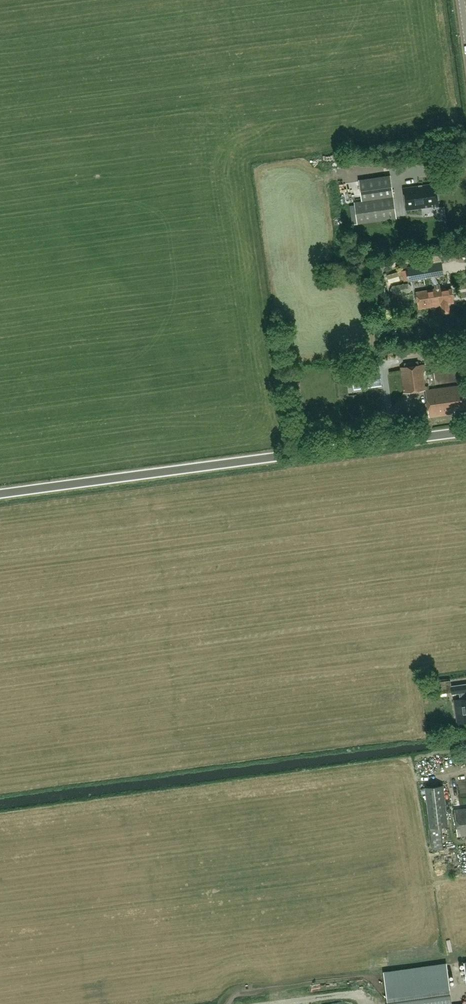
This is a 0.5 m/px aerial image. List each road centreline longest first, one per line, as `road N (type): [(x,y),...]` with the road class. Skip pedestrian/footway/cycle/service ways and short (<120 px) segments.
road 1 (unclassified): [(0,494),(465,433)]

